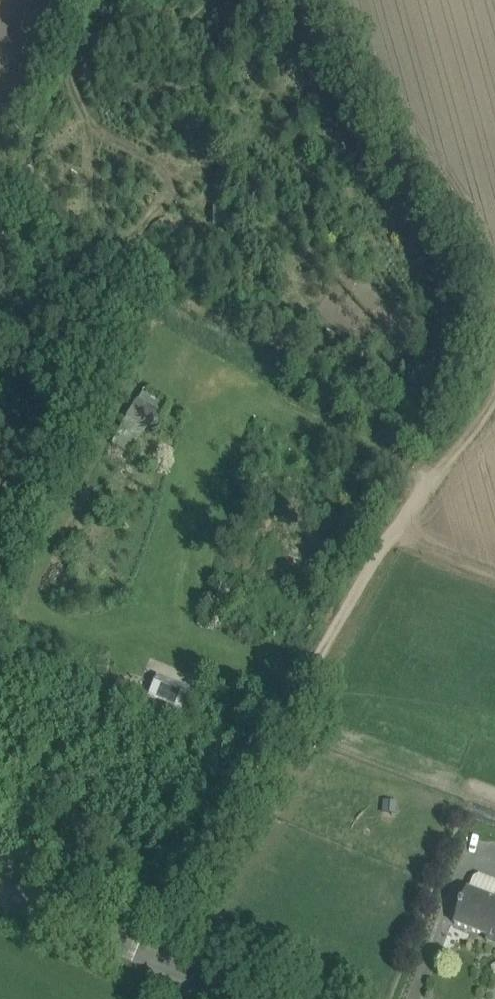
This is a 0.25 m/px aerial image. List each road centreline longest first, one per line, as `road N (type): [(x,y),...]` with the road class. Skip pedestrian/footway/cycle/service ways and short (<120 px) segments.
road 1 (track): [(494,381),(488,404),(419,489),(175,897),(168,958)]
road 2 (track): [(322,0),(494,279)]
road 3 (tertiary): [(168,958),(0,883)]

